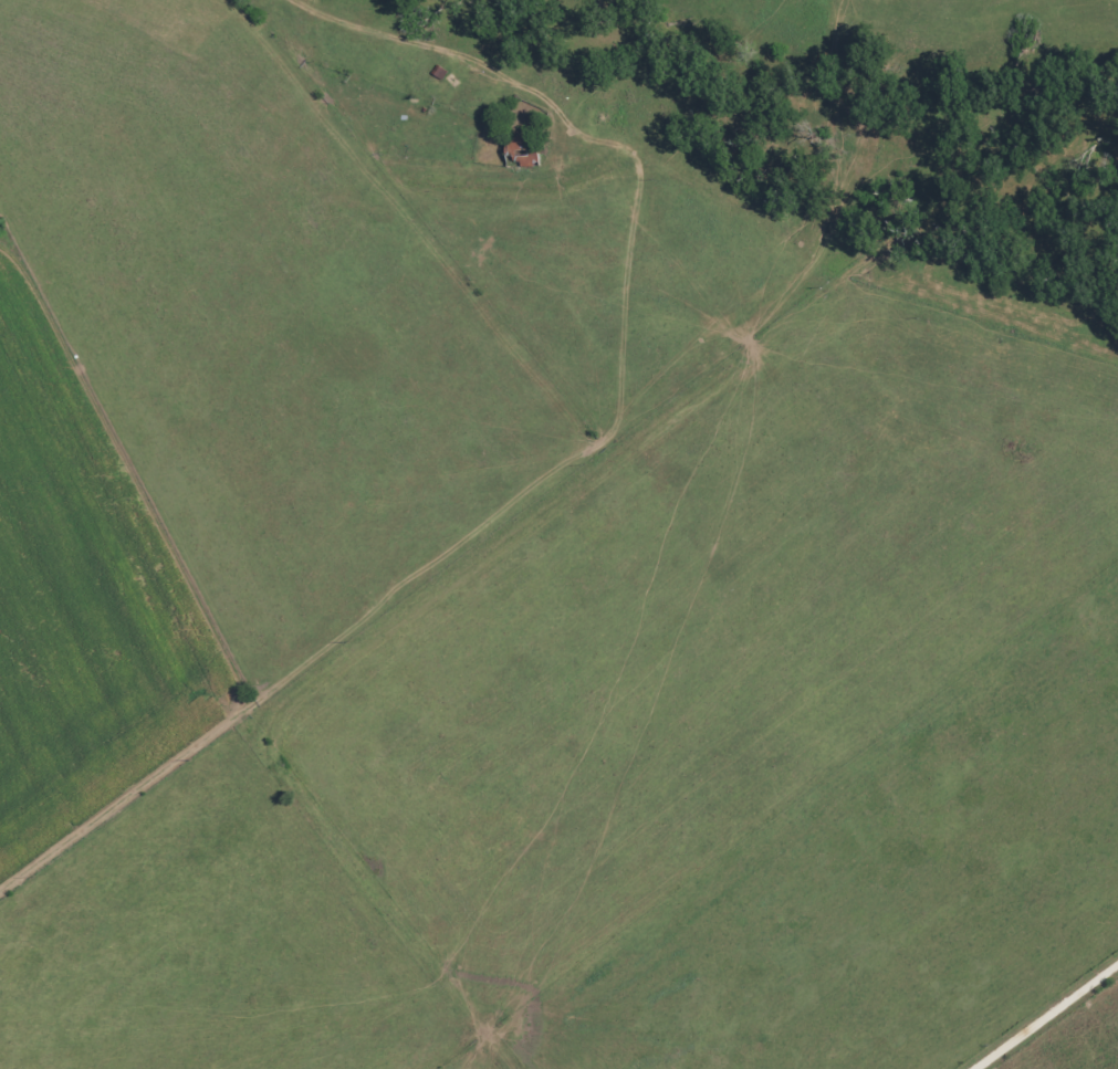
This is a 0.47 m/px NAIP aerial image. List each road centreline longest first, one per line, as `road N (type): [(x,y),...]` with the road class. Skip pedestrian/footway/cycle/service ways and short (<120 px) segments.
road 1 (residential): [(487,81),(757,206),(794,238),(804,261),(796,280),(756,323),(480,545),(314,653),(0,895)]
road 2 (residential): [(975,1068),(1117,963)]

